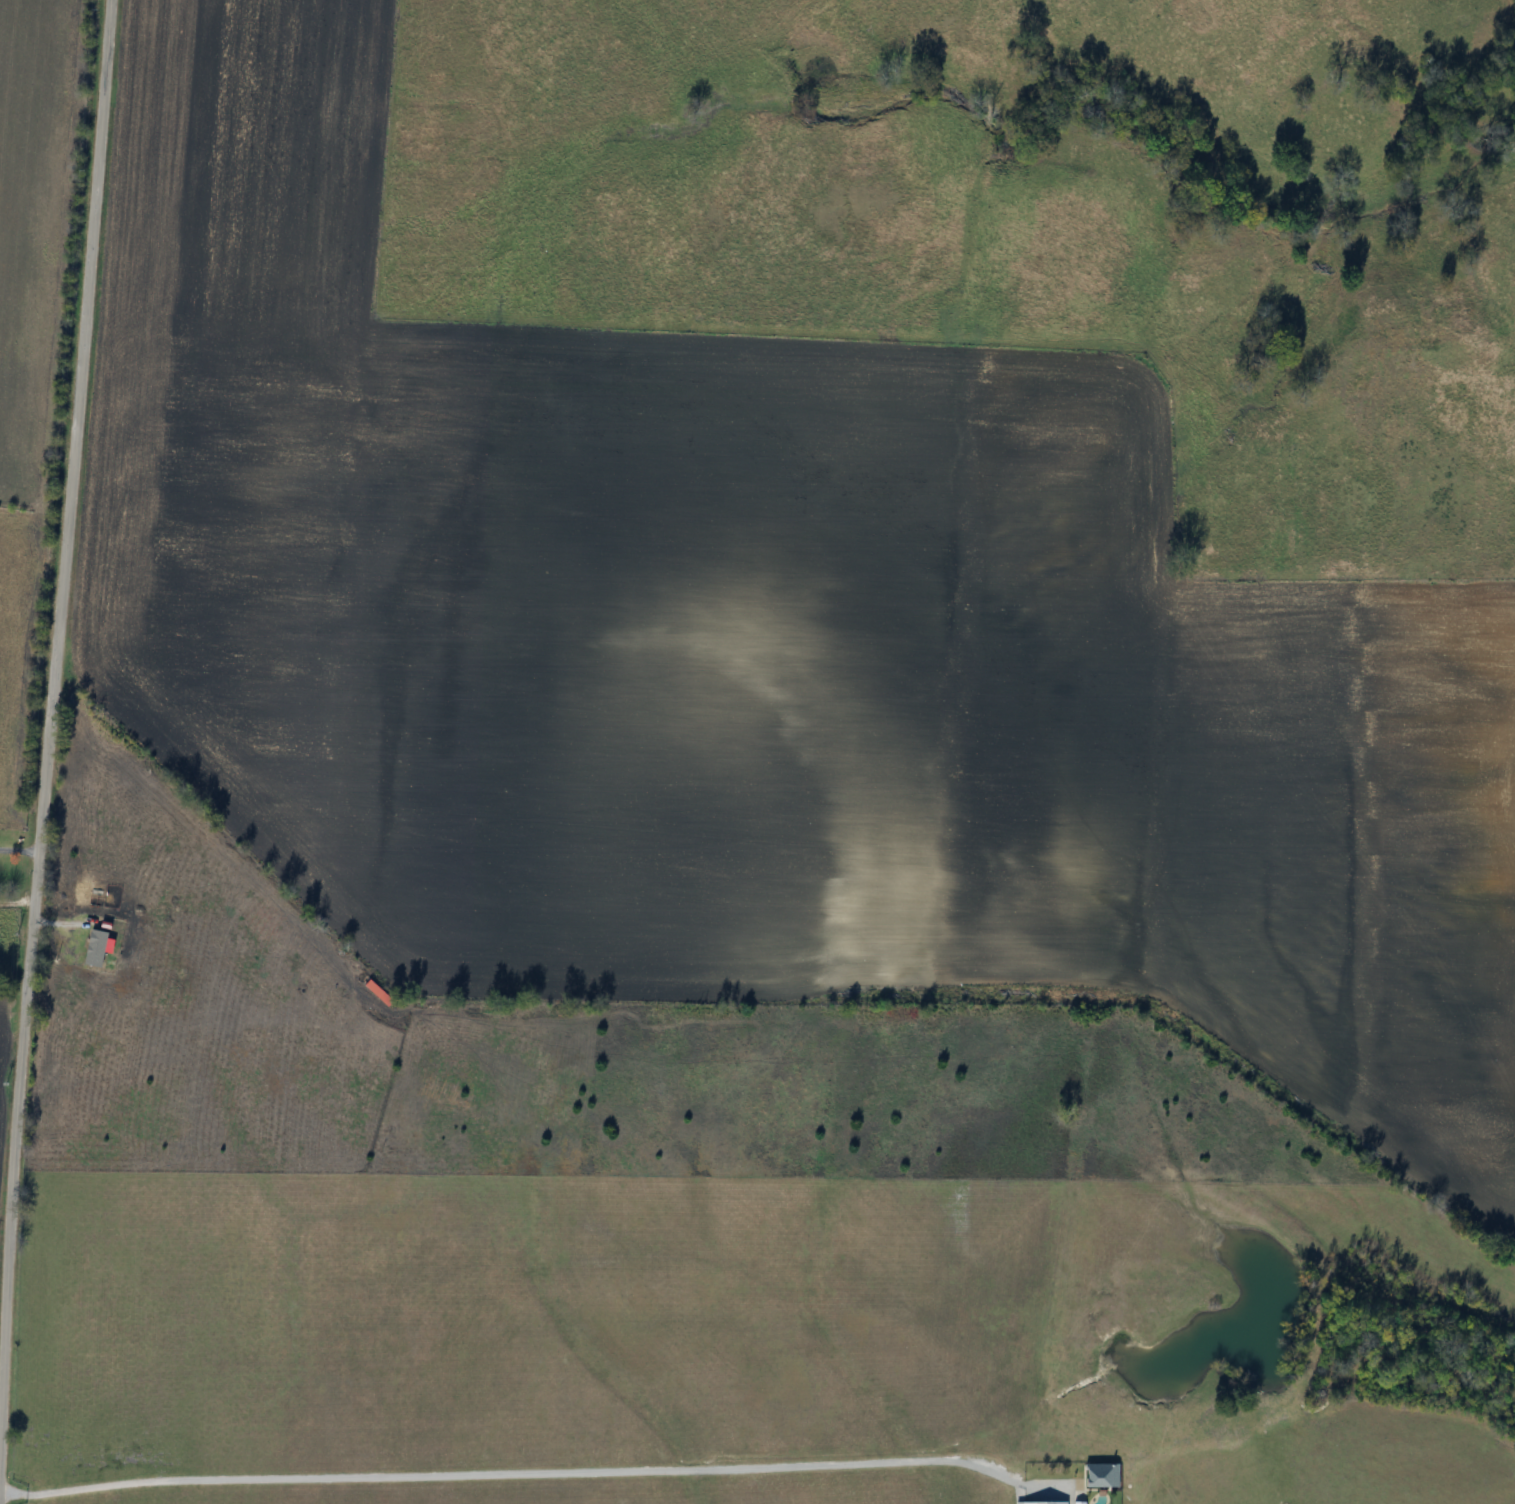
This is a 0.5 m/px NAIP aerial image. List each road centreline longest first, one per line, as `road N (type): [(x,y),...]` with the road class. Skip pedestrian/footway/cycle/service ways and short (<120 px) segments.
road 1 (residential): [(0,1456),(24,1018),(109,0)]

